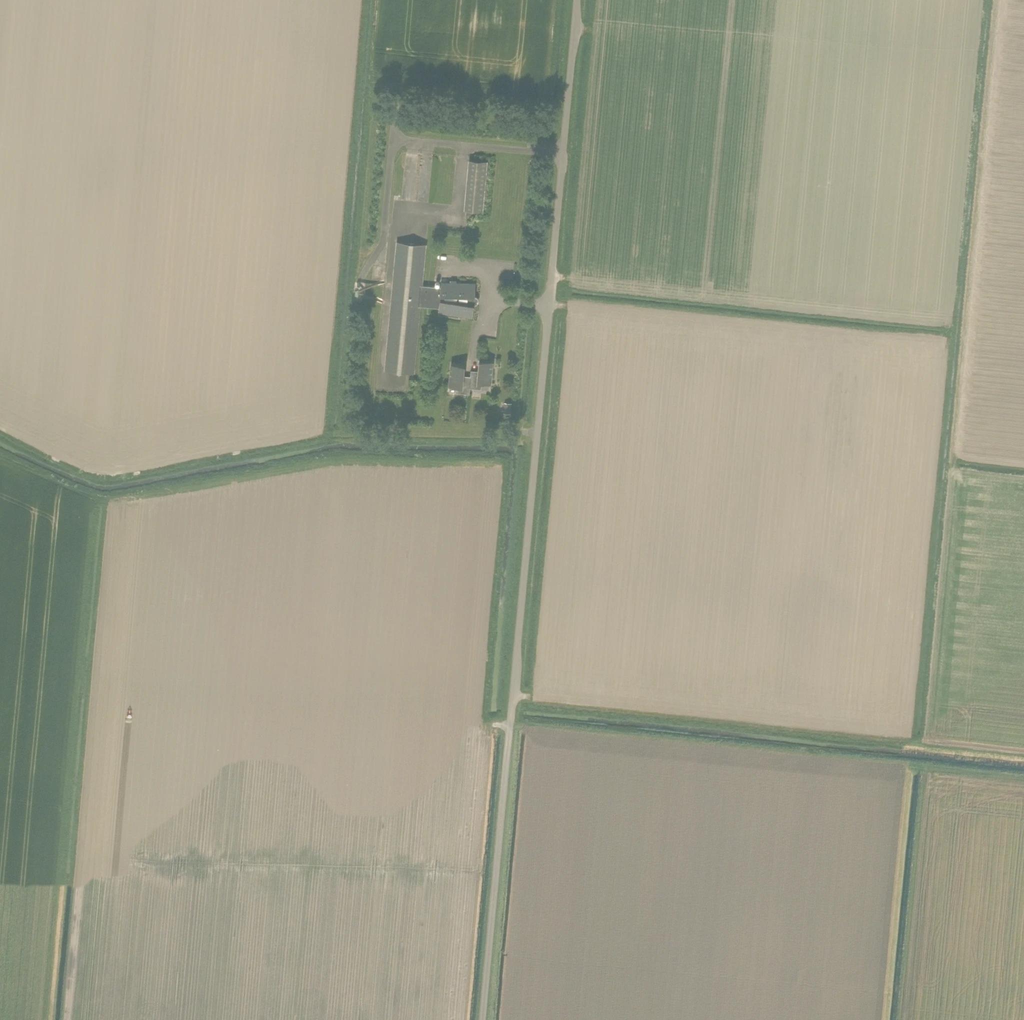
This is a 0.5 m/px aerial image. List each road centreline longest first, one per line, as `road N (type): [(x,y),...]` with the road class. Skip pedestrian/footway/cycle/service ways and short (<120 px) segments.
road 1 (unclassified): [(482,1019),(577,0)]

